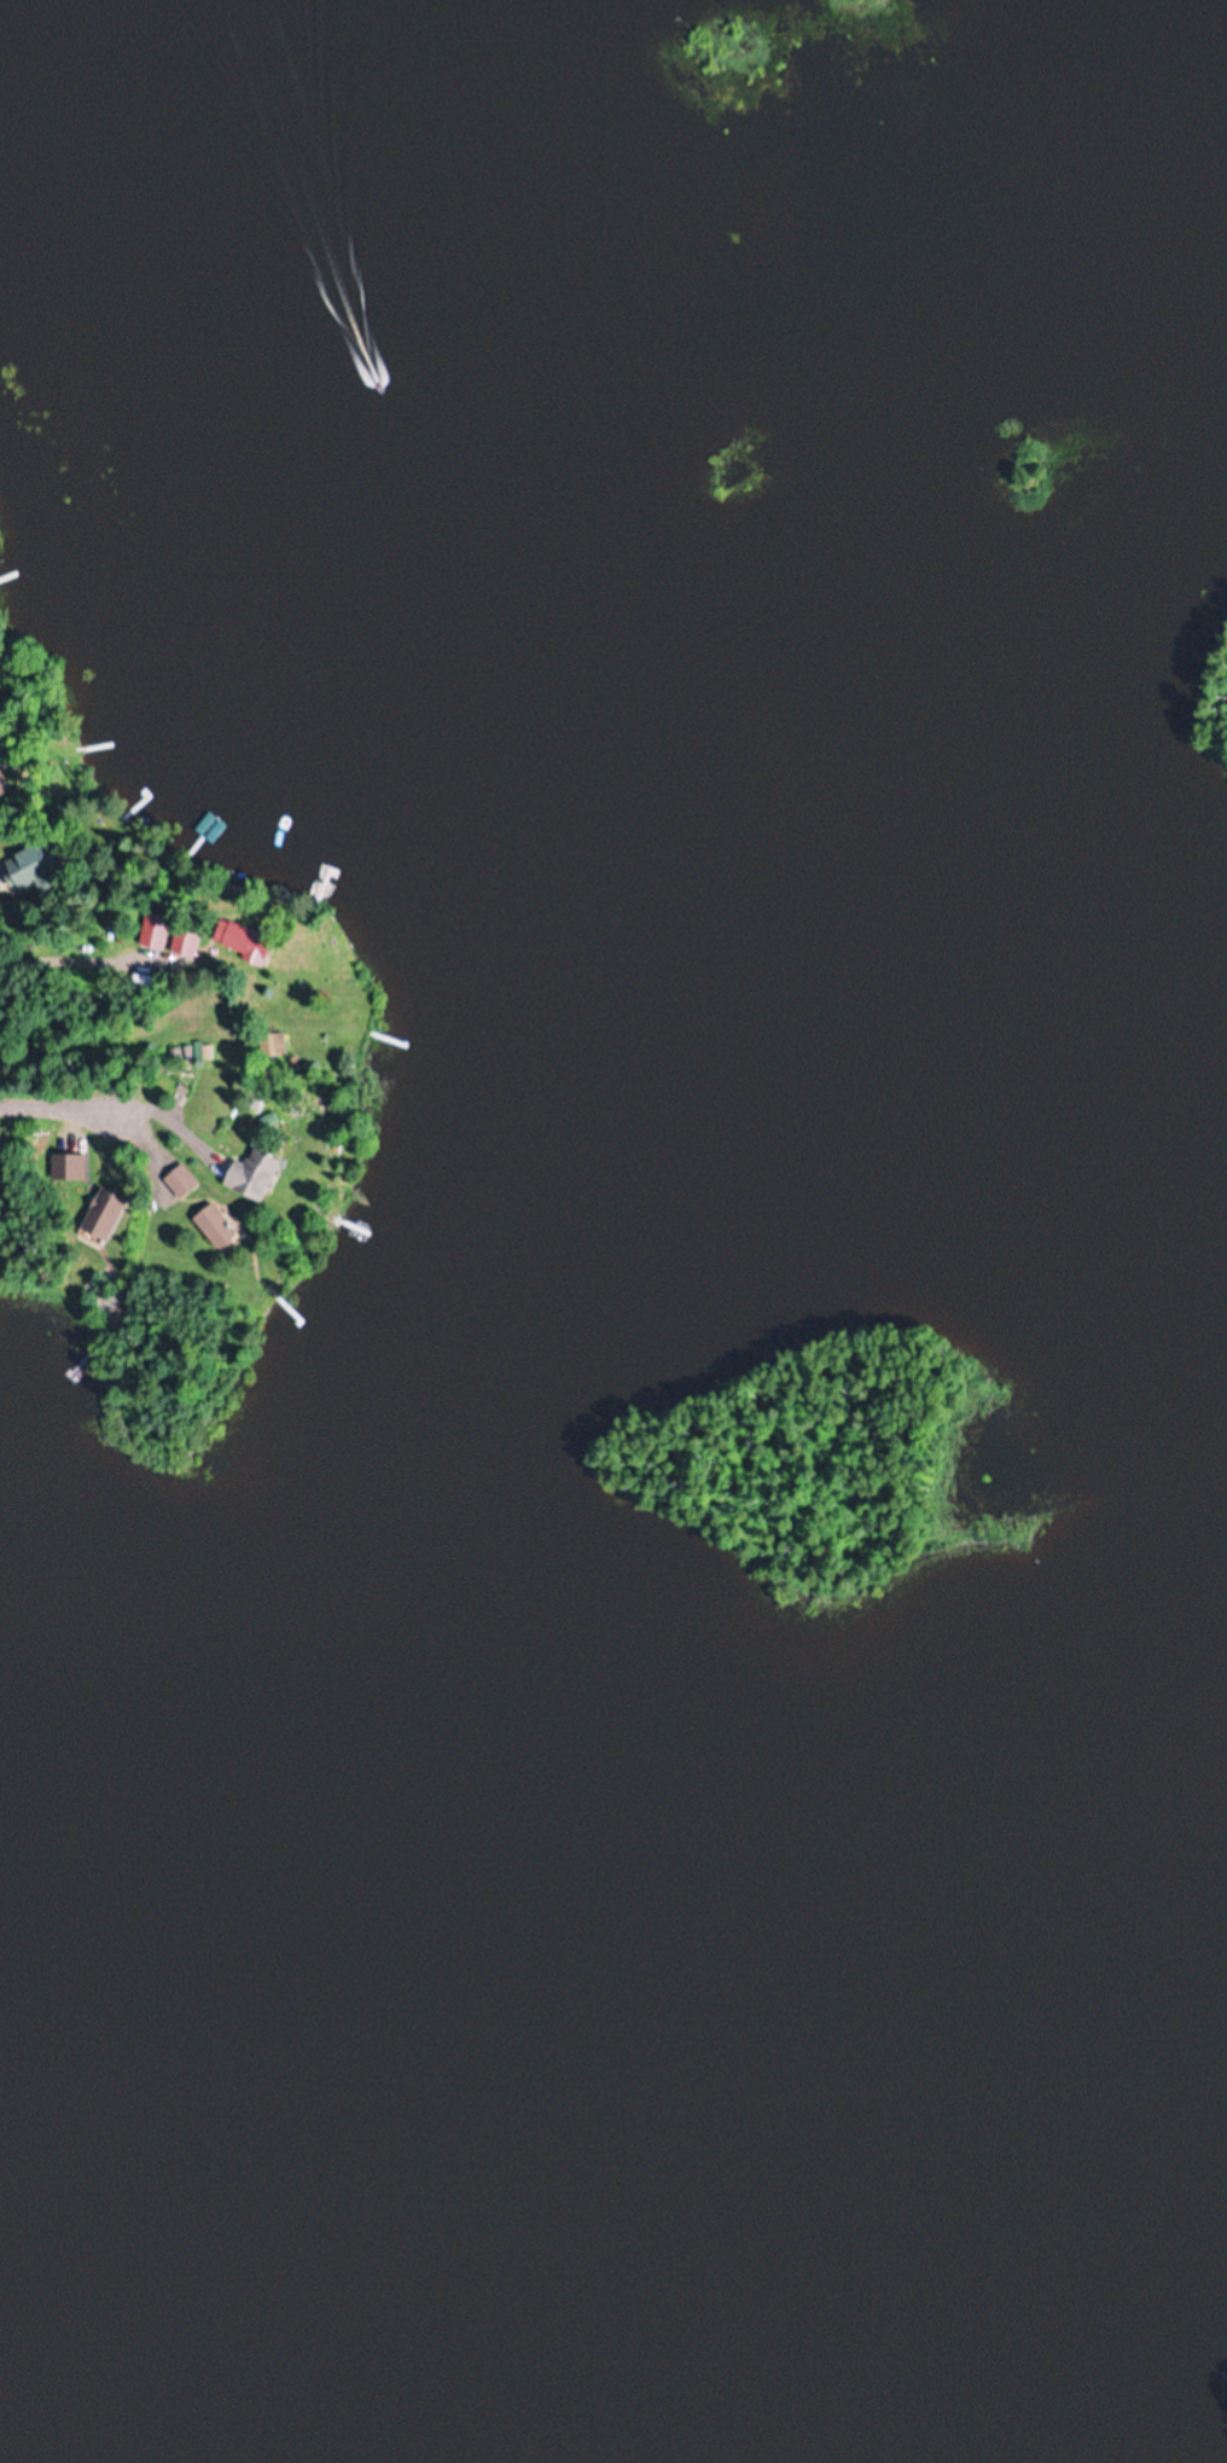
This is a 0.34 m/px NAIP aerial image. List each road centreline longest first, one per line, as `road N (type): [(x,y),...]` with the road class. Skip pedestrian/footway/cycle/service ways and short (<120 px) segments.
road 1 (residential): [(0,1121),(243,1114)]

